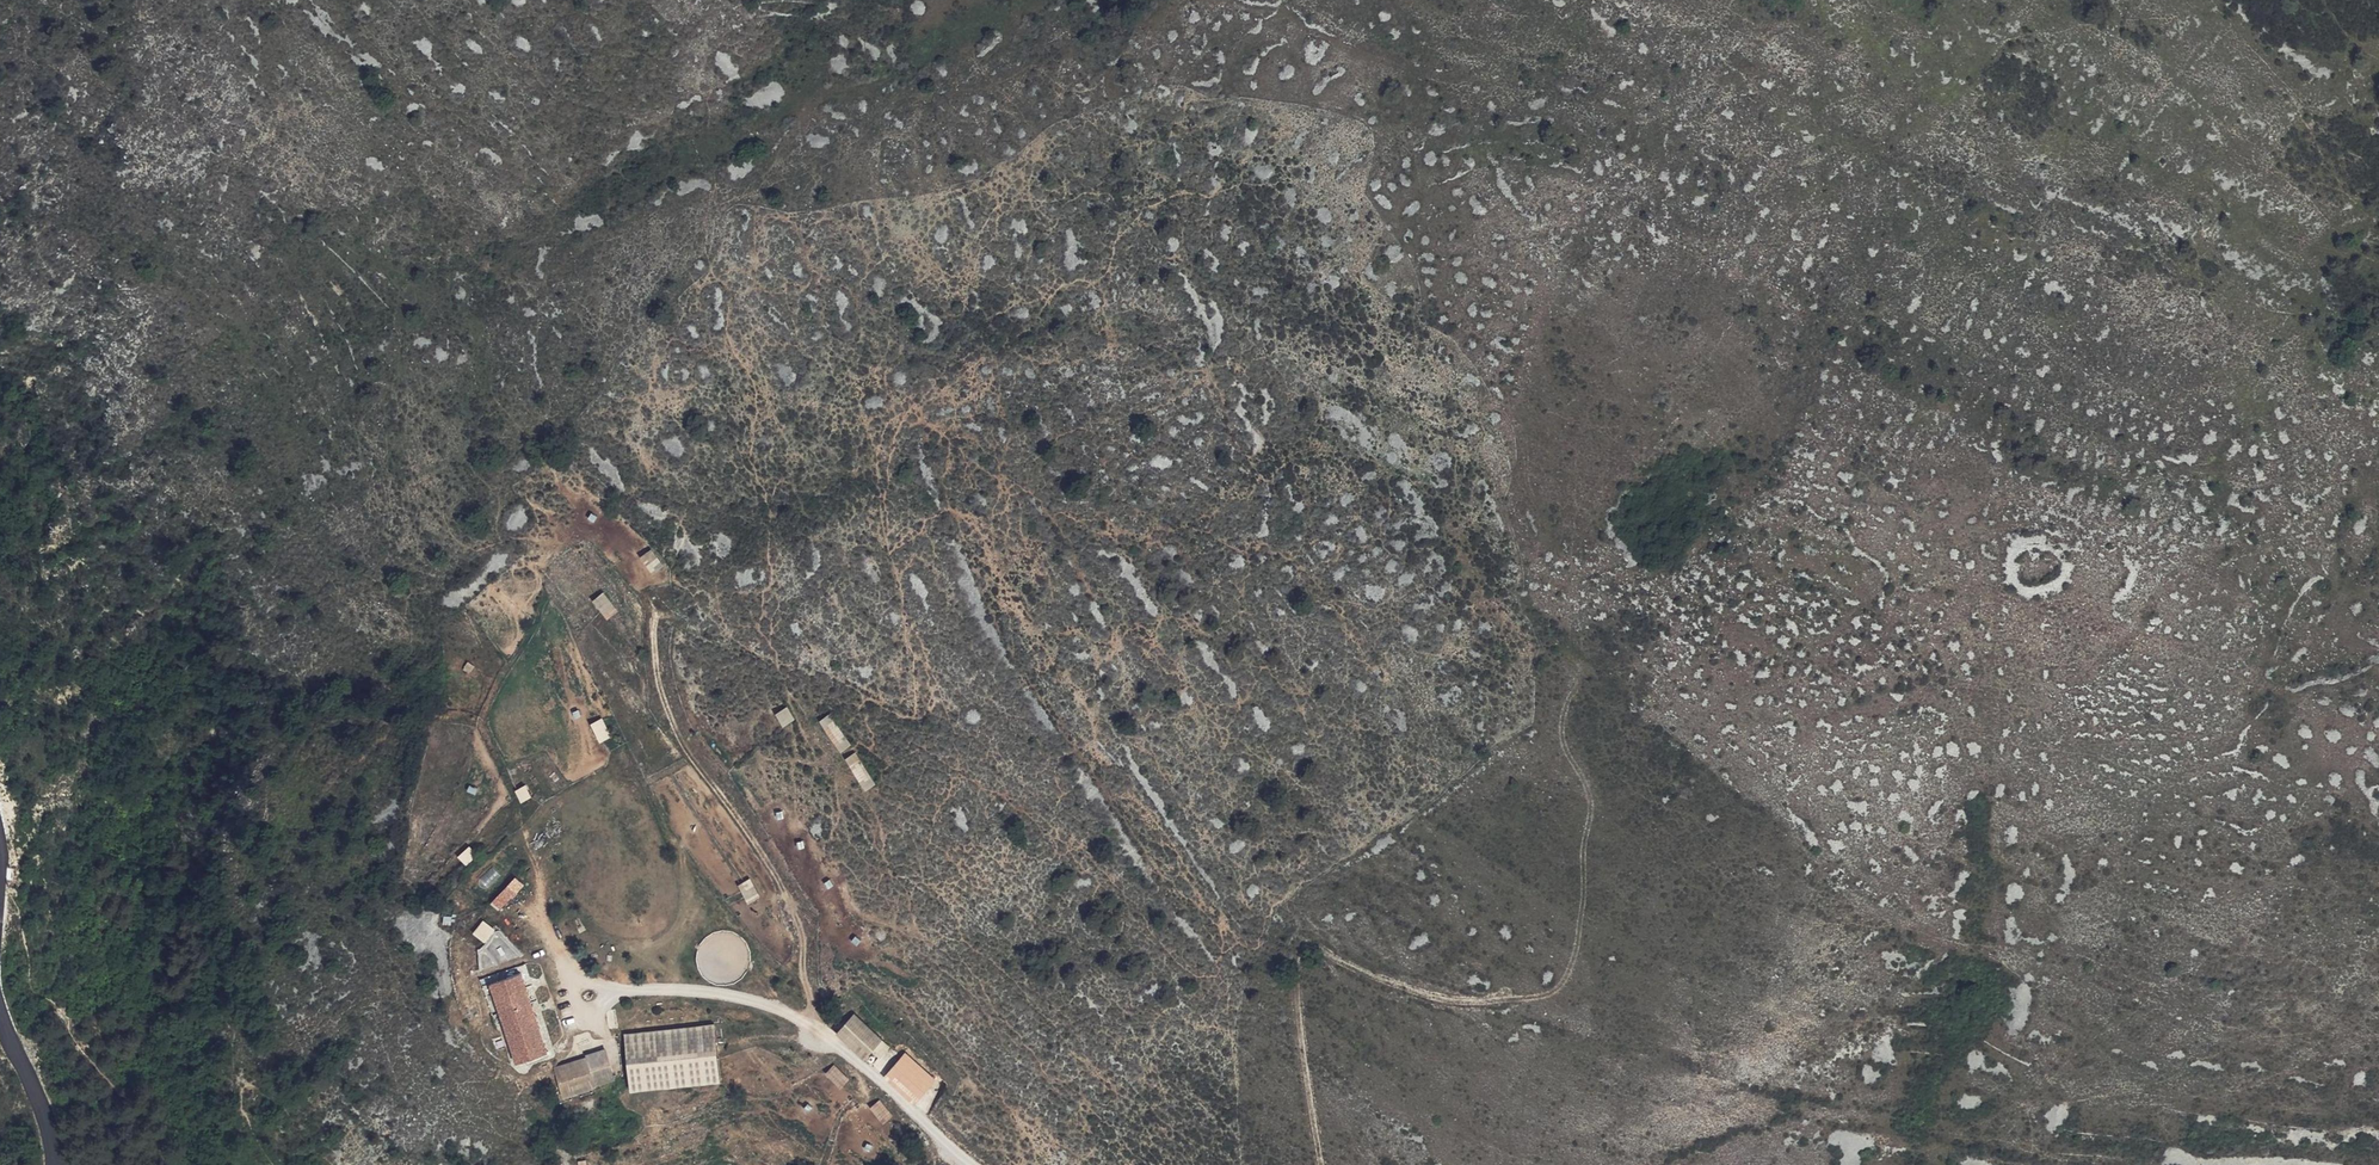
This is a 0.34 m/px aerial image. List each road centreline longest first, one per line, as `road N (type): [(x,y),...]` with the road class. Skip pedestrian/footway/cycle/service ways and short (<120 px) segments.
road 1 (track): [(1322,1164),(1296,999),(1304,947),(1438,1000),(1501,1002),(1564,982),(1575,948),(1592,806),(1563,728),(1579,669)]
road 2 (track): [(809,1024),(802,937),(790,902),(683,747),(658,674),(654,604)]
road 3 (unclassified): [(976,1164),(833,1042),(761,1002),(694,988),(586,995)]
road 4 (secondary): [(56,1164),(44,1114),(0,1020)]

